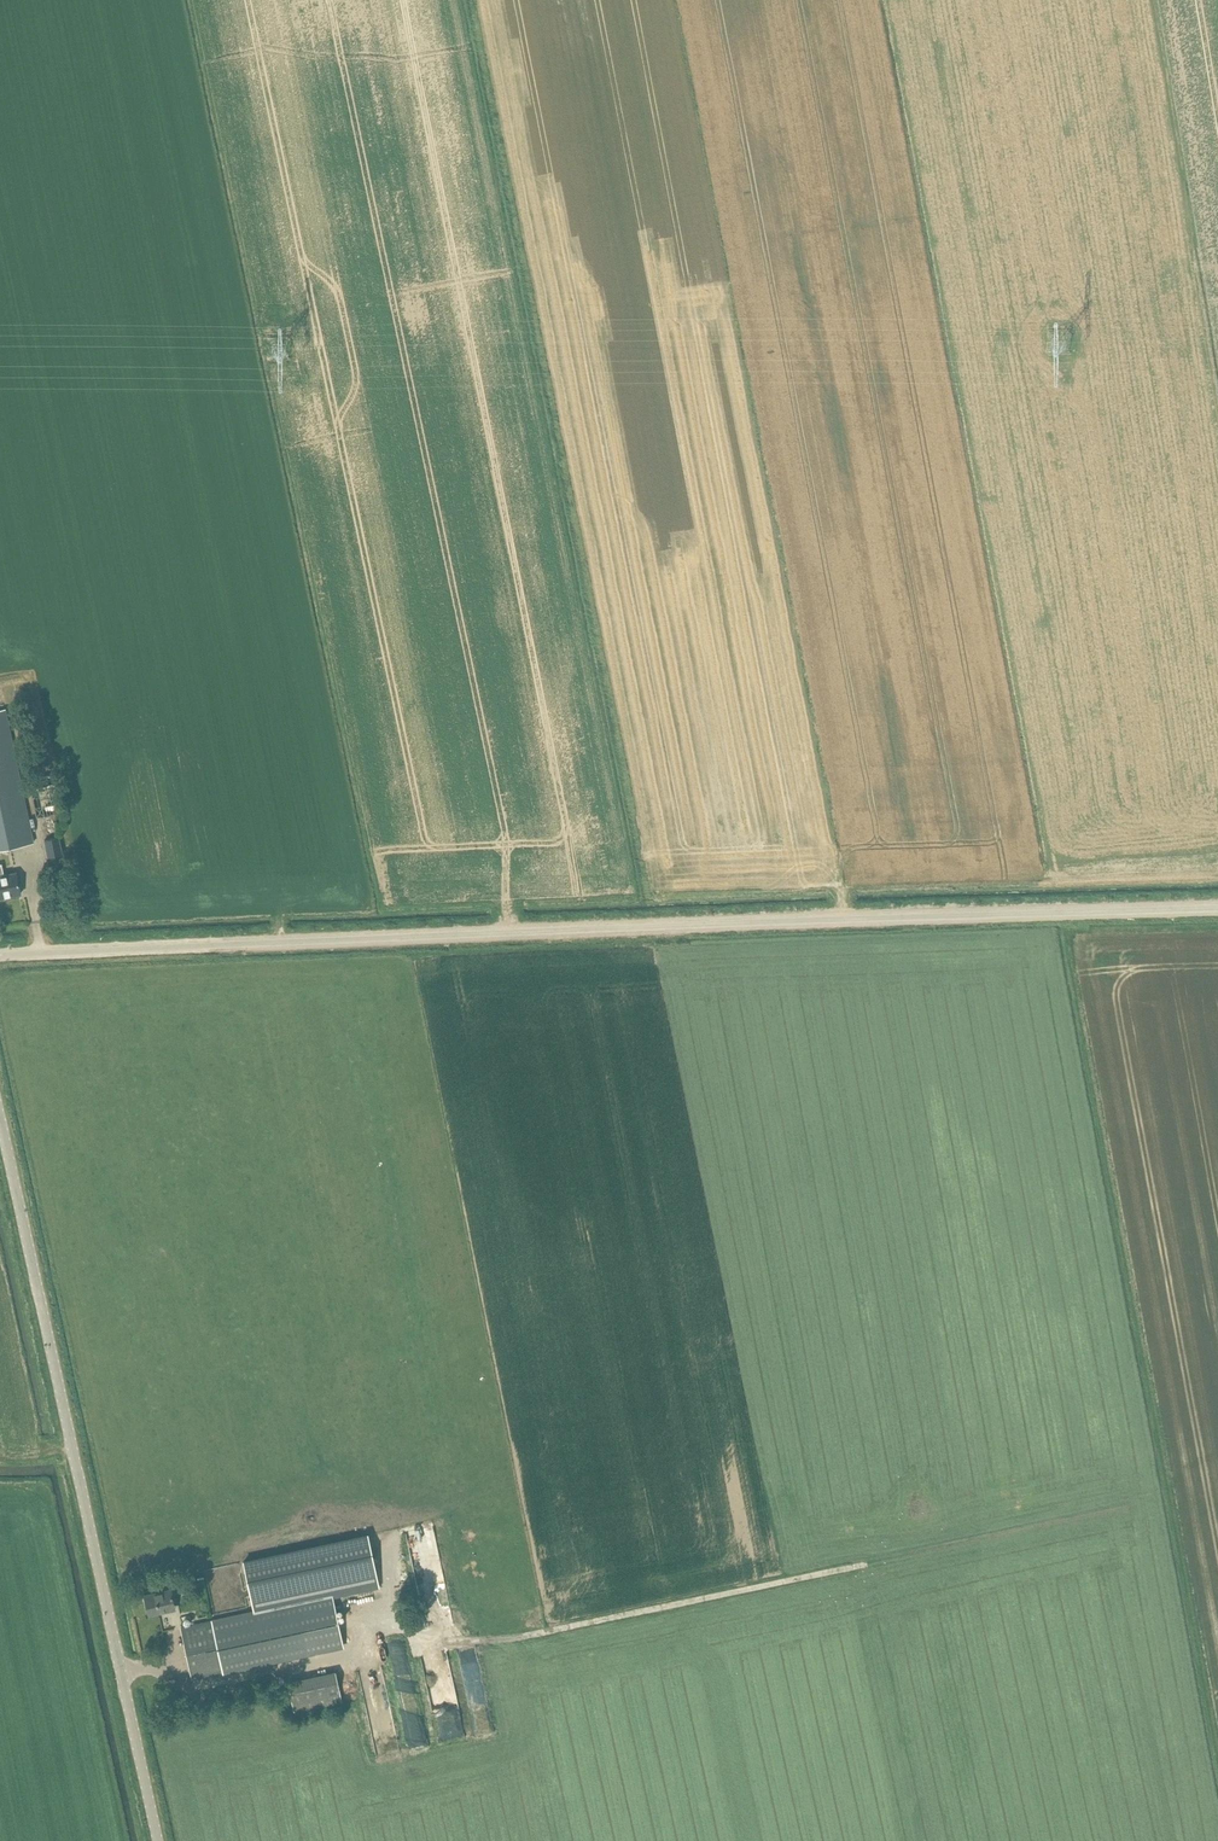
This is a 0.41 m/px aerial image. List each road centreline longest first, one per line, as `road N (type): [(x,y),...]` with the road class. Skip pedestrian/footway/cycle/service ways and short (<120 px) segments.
road 1 (unclassified): [(0,955),(1217,906)]
road 2 (unclassified): [(159,1840),(0,1113)]

